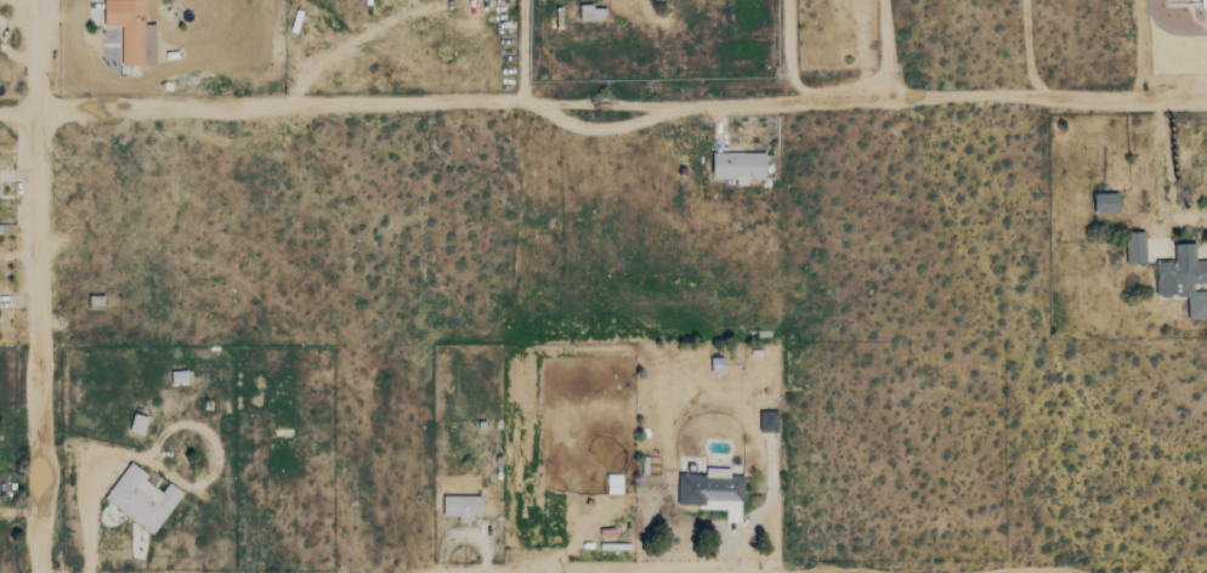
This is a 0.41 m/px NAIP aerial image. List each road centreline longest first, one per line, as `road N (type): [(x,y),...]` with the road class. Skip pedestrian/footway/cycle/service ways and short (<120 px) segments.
road 1 (track): [(0,110),(1206,97)]
road 2 (track): [(45,572),(50,347),(39,0)]
road 3 (track): [(675,572),(681,341)]
road 4 (track): [(1156,97),(1161,192),(1180,215),(1206,218)]

